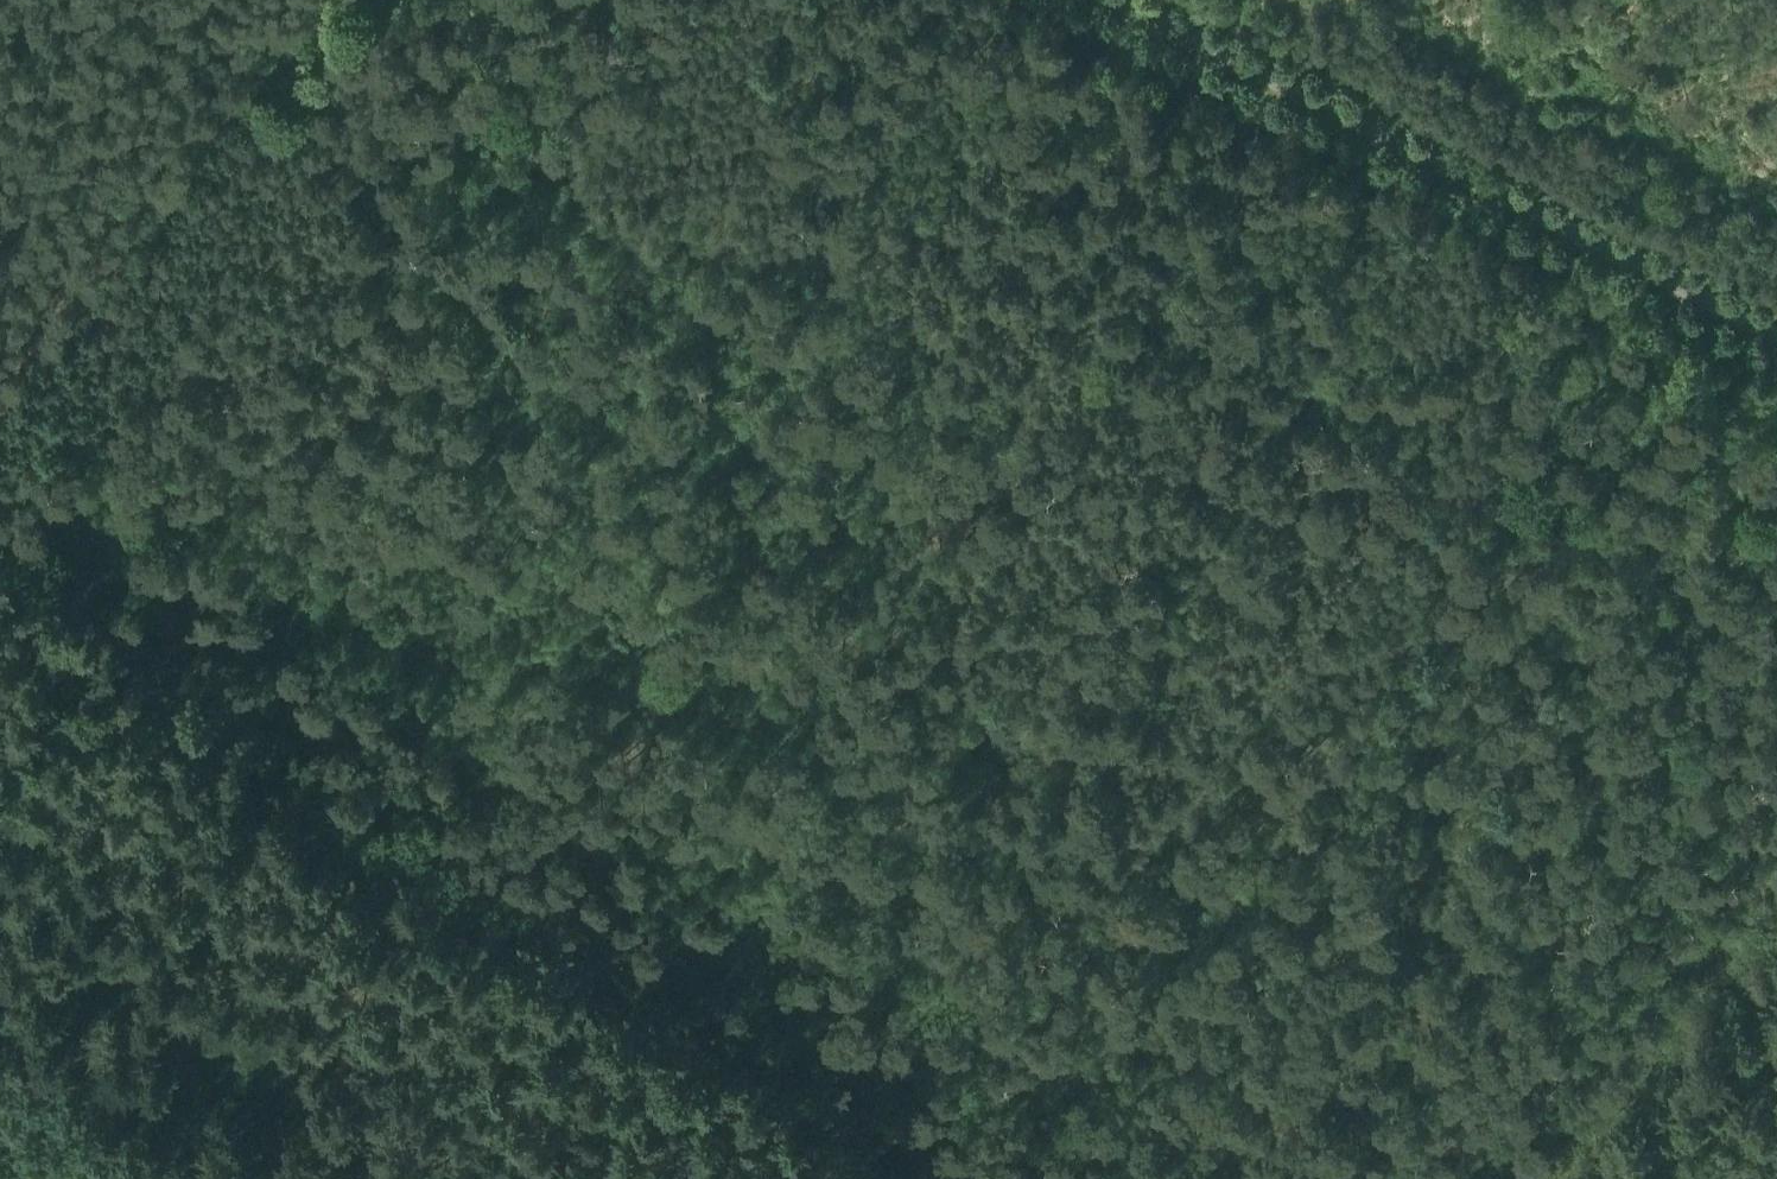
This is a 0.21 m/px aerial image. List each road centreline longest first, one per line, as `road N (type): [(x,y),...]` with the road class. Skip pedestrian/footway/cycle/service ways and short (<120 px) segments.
road 1 (unclassified): [(1776,337),(1111,0)]
road 2 (track): [(334,0),(86,327)]
road 3 (track): [(86,327),(0,425)]

